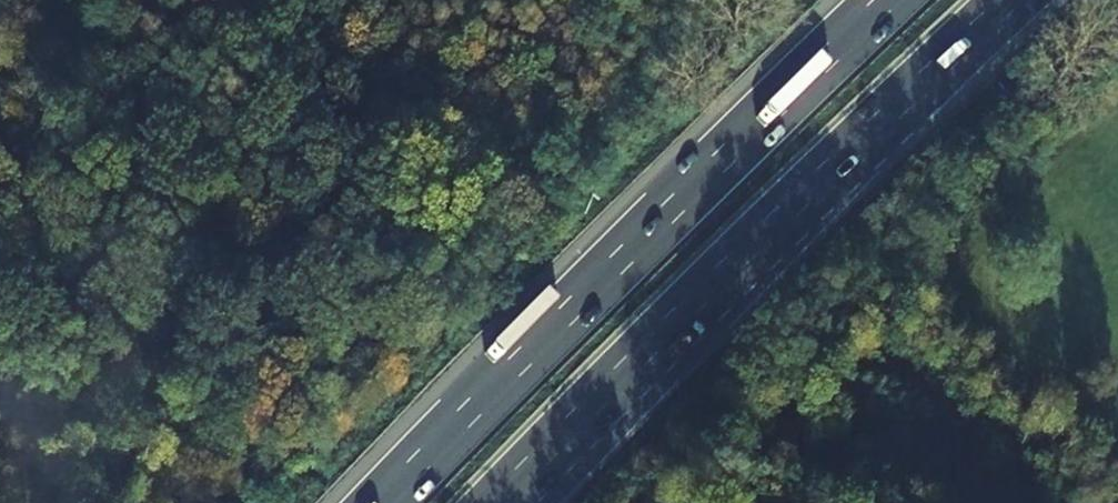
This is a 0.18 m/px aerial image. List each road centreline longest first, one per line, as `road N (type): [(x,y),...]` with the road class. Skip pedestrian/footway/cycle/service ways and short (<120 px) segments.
road 1 (motorway): [(499,502),(805,192),(1008,0)]
road 2 (motorway): [(888,0),(382,502)]

